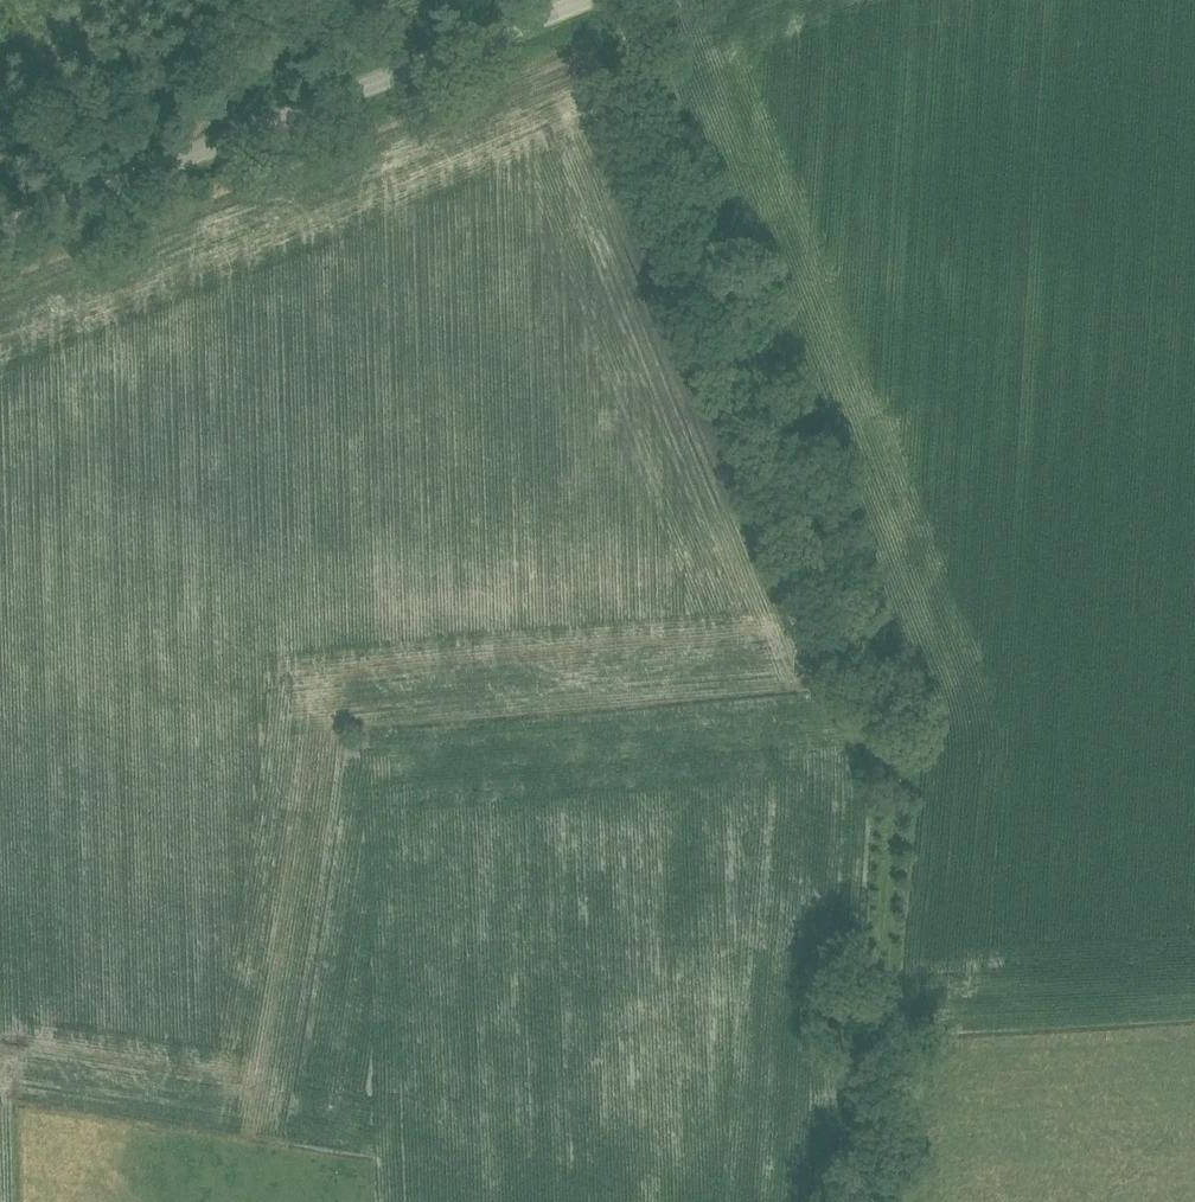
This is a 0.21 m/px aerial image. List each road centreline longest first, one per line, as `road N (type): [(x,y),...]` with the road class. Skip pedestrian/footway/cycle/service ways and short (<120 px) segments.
road 1 (track): [(863,1201),(895,742),(636,0)]
road 2 (unclassified): [(0,235),(585,0)]

